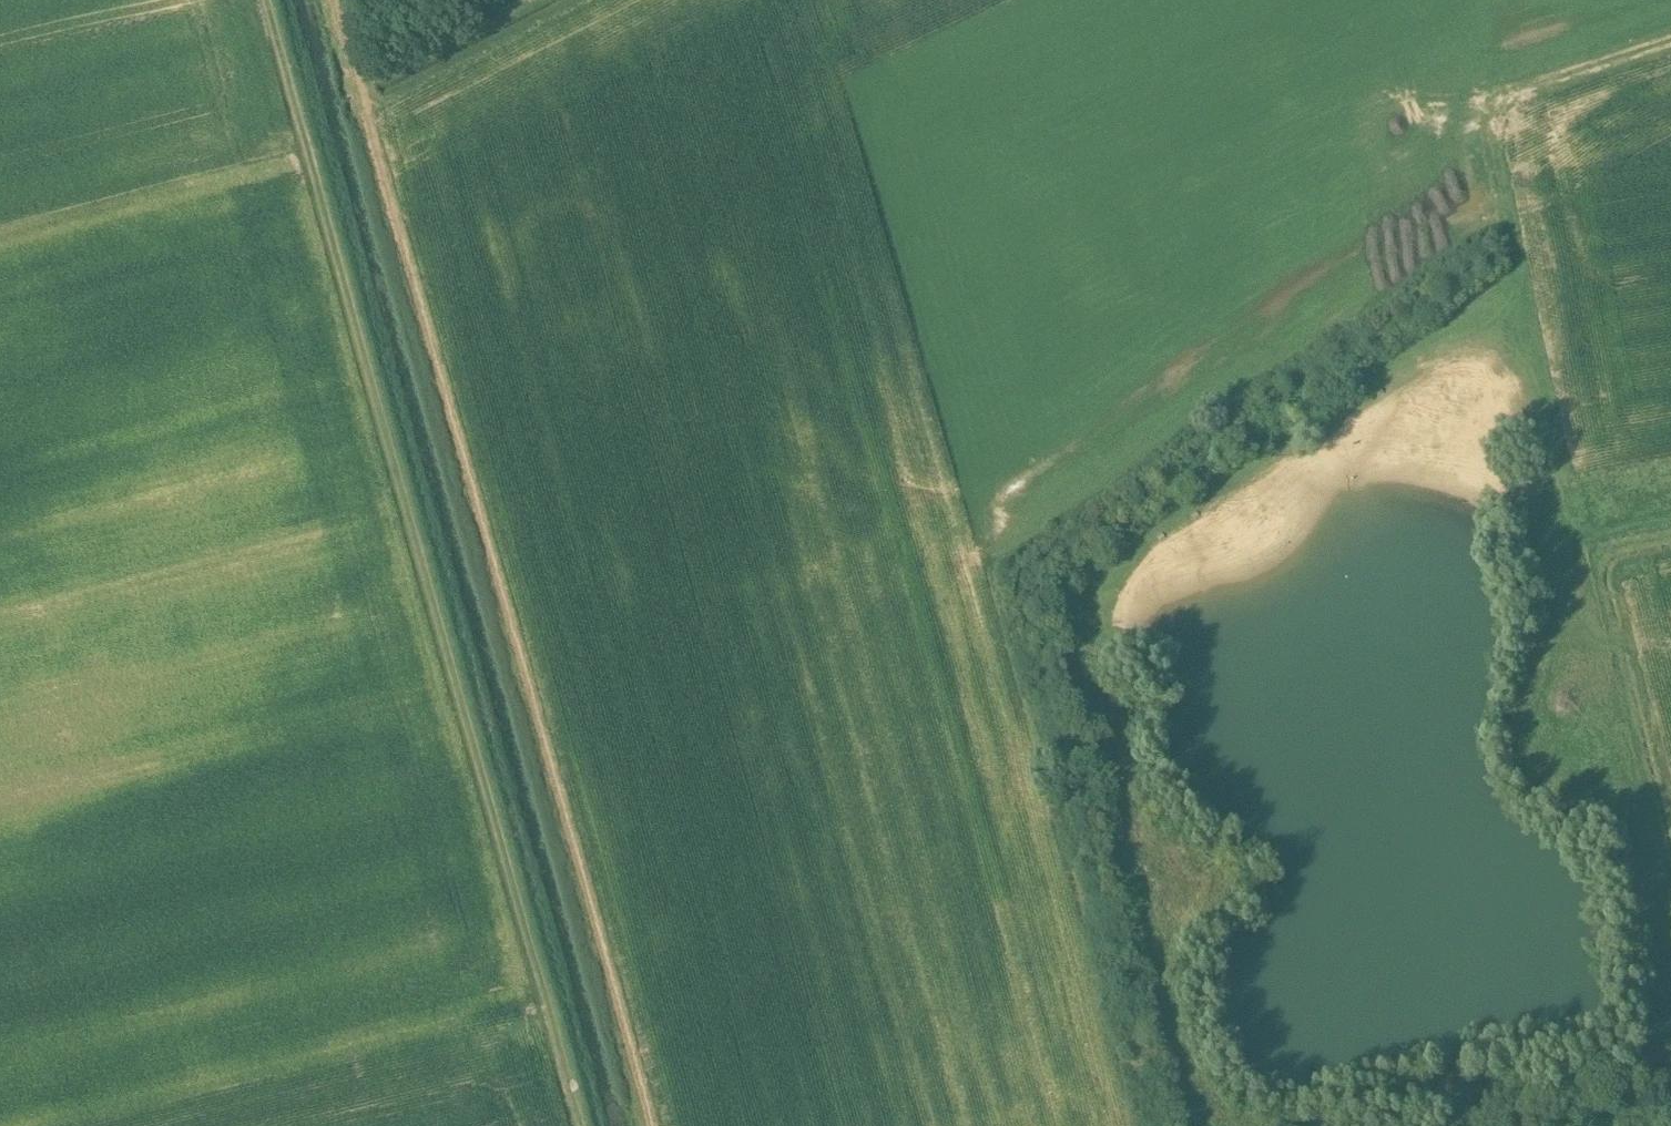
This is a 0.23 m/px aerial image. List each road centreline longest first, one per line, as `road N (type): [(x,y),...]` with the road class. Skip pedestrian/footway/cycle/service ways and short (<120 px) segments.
road 1 (track): [(1537,84),(1670,42)]

